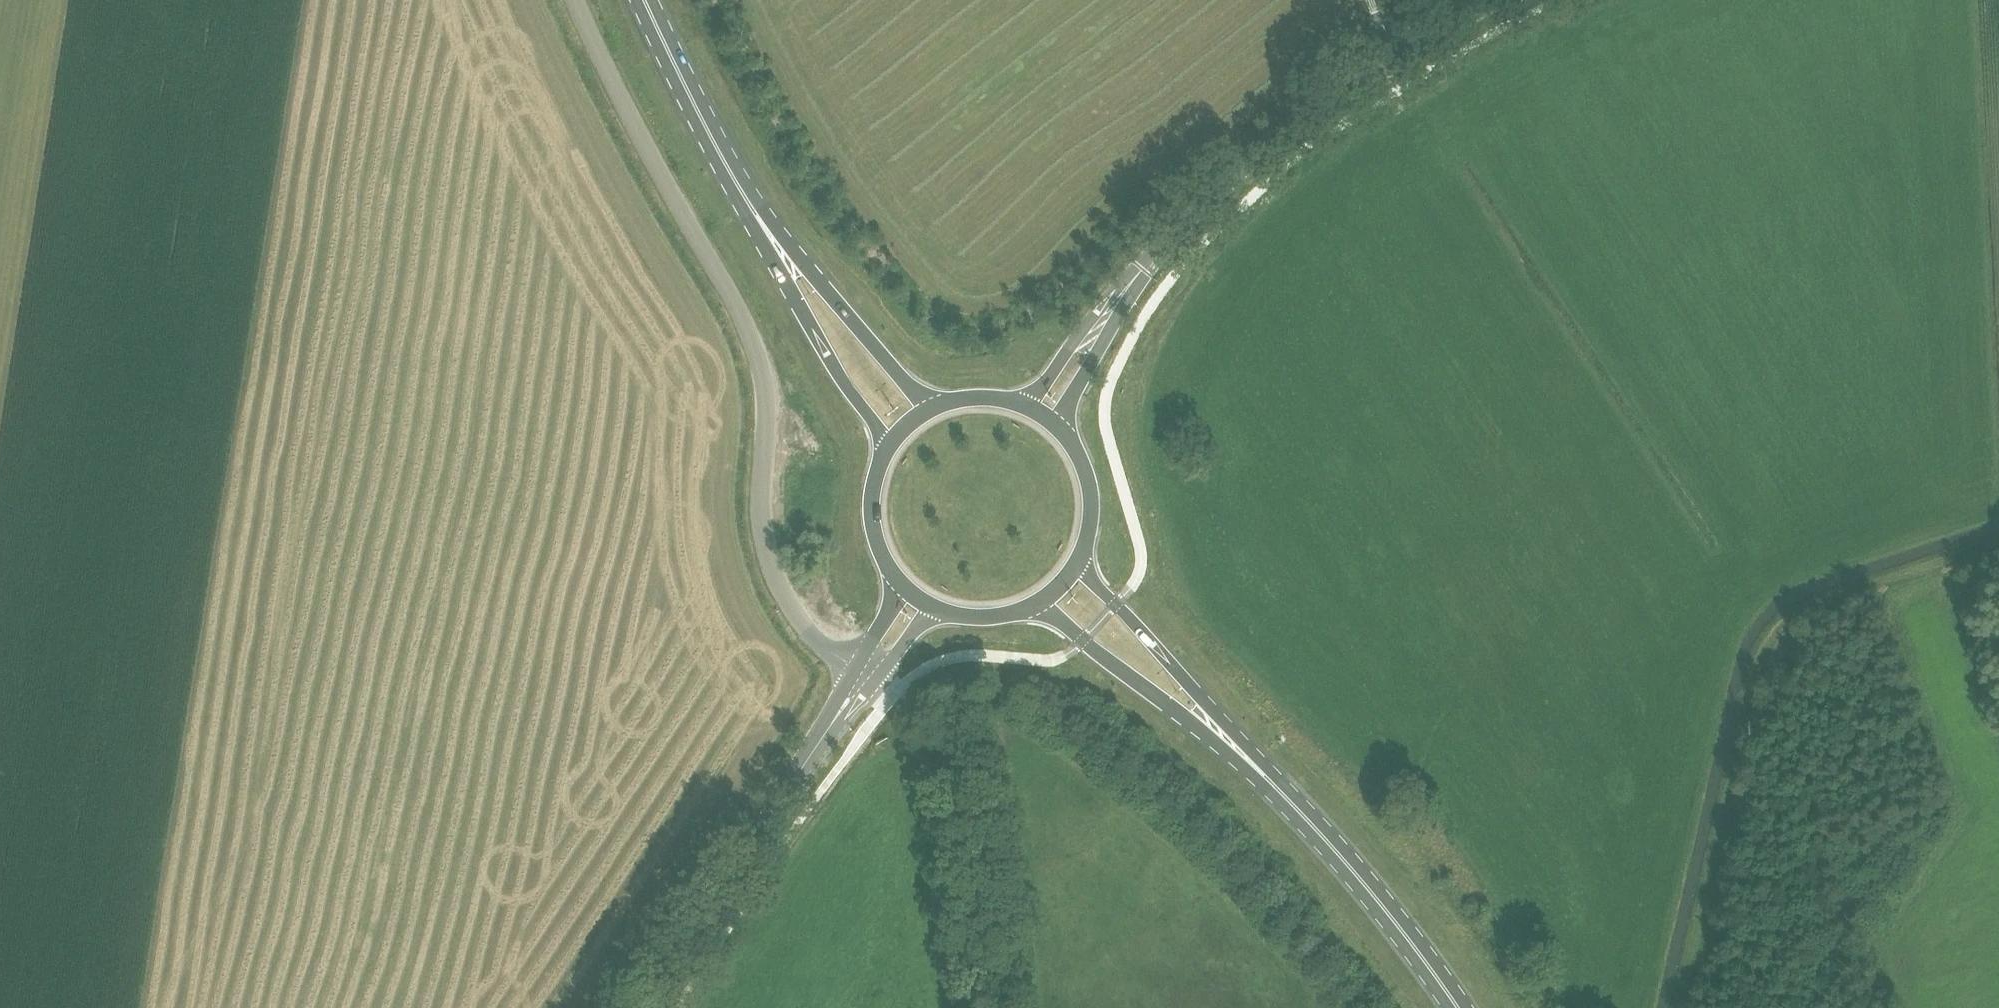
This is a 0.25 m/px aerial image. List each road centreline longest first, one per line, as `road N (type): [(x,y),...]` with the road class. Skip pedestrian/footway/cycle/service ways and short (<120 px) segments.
road 1 (unclassified): [(864,678),(811,635),(771,562),(762,508),(766,398),(752,339),(575,0)]
road 2 (secondary): [(1030,410),(1201,209),(1259,154),(1393,52)]
road 3 (tertiary): [(646,1007),(864,678)]
road 4 (primary): [(1297,805),(1082,560)]
road 5 (primary): [(1040,605),(1297,805)]
road 6 (primary): [(734,175),(846,388),(889,451)]
road 7 (primary): [(936,410),(734,175)]
road 8 (primary): [(1297,805),(1454,1007)]
road 9 (primary): [(646,0),(734,175)]
road 10 (primary): [(1082,560),(1094,503),(1088,474),(1055,426),(1030,410)]
road 11 (primary): [(889,451),(872,505),(874,534),(884,560),(921,602)]
road 12 (primary): [(921,602),(980,621),(1040,605)]
road 13 (secondary): [(1393,52),(1503,0)]

